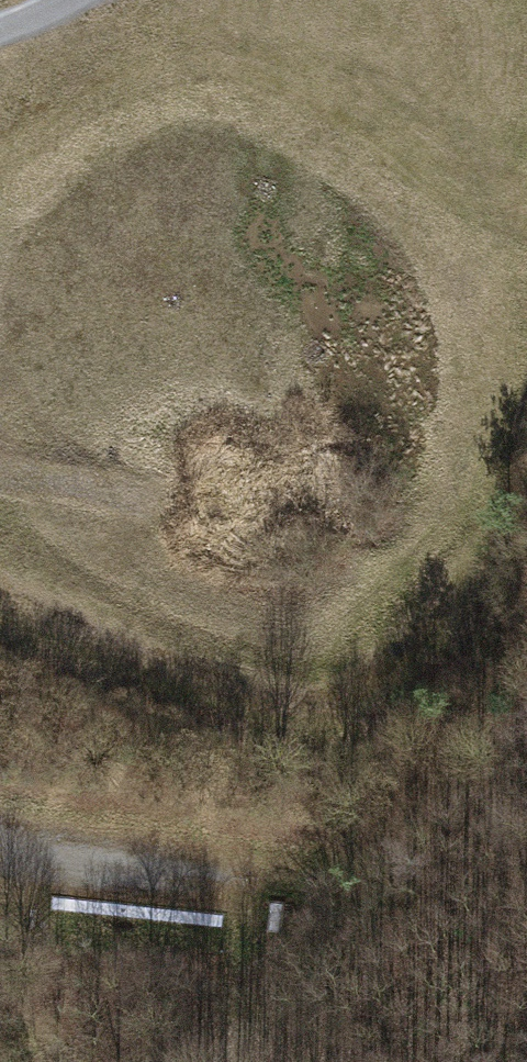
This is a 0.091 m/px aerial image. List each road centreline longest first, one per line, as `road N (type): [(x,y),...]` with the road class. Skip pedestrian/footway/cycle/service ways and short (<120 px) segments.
road 1 (track): [(0,596),(224,692),(287,703),(359,690),(414,644),(477,559)]
road 2 (track): [(0,858),(226,881)]
road 3 (track): [(0,480),(37,480),(162,510)]

